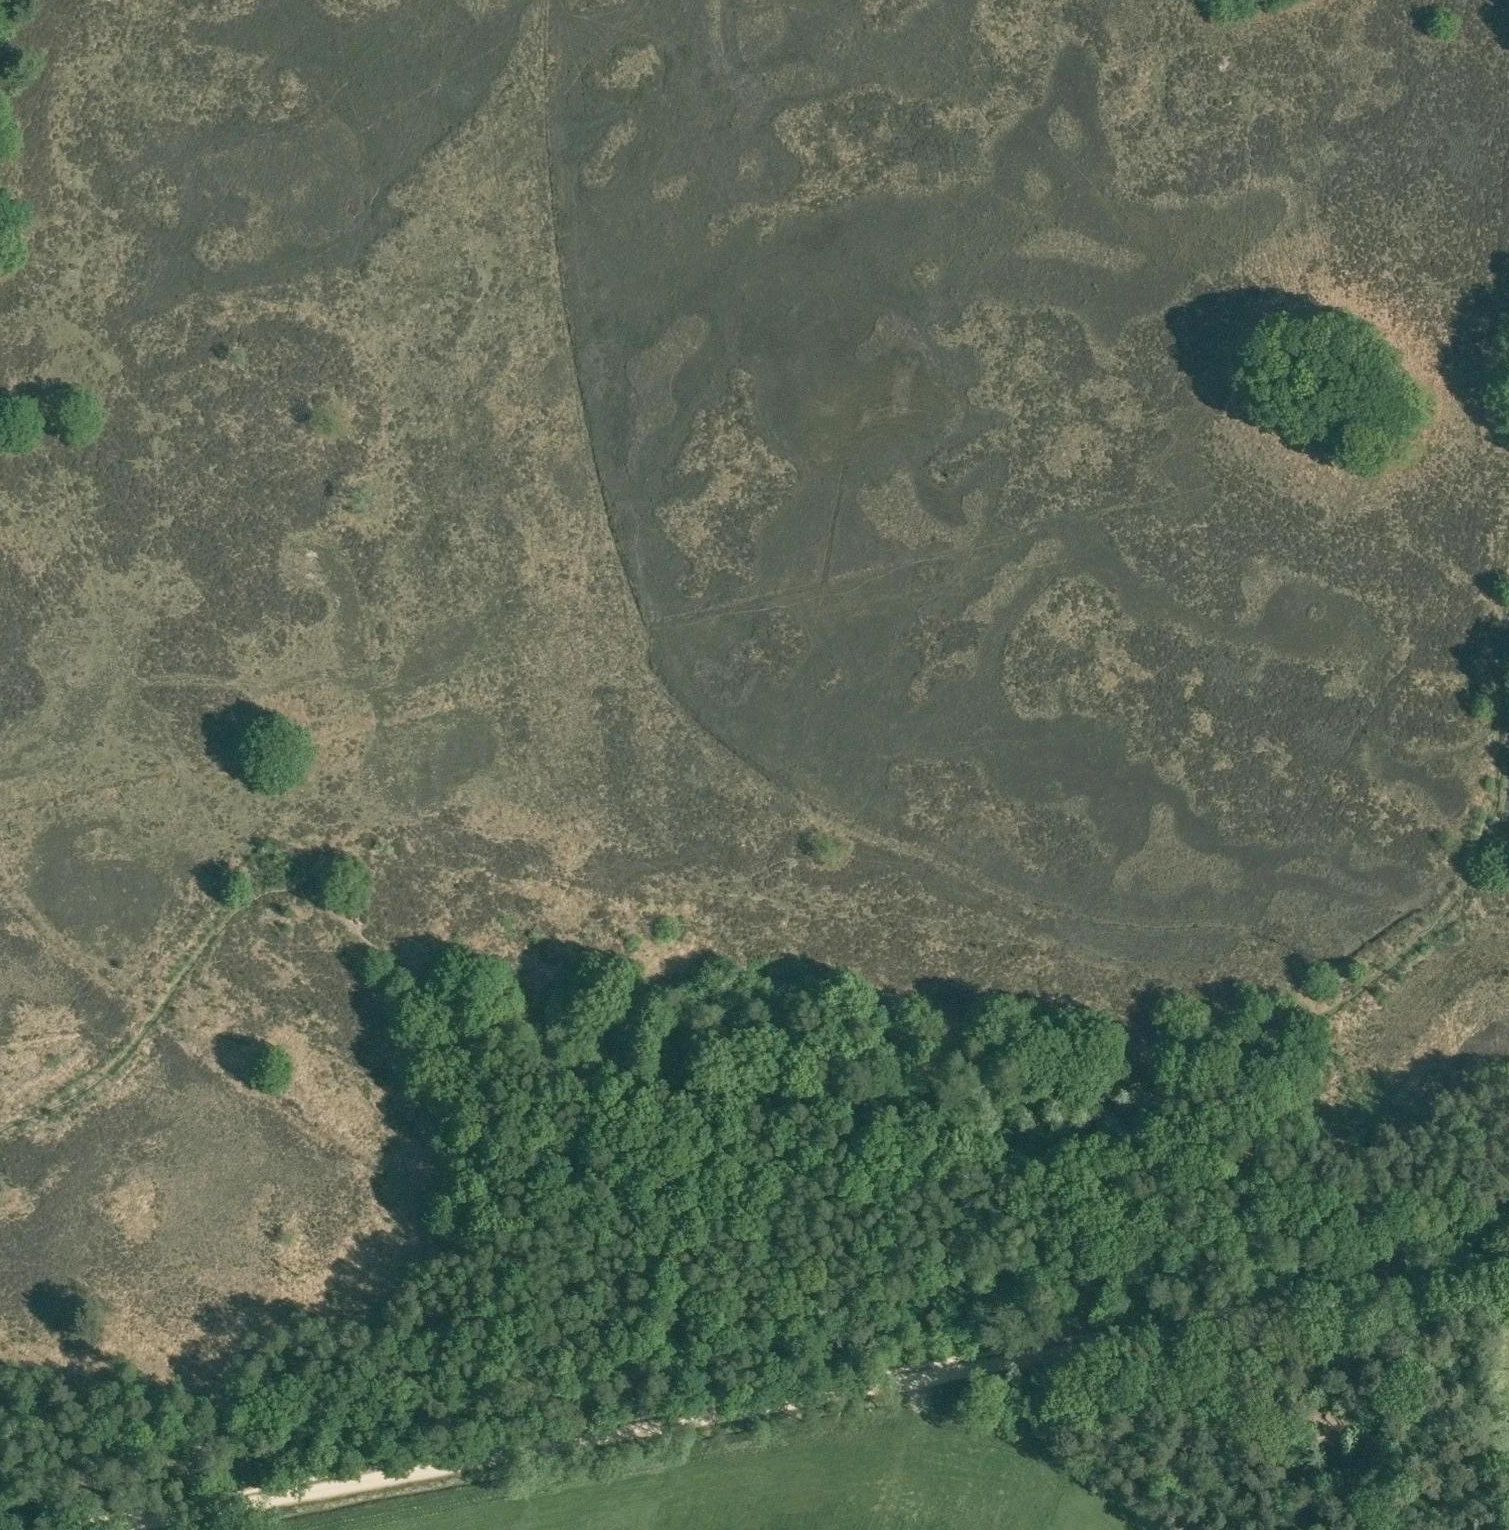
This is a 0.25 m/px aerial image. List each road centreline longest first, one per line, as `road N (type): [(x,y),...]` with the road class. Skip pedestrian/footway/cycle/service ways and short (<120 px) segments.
road 1 (track): [(1508,1267),(108,1529)]

